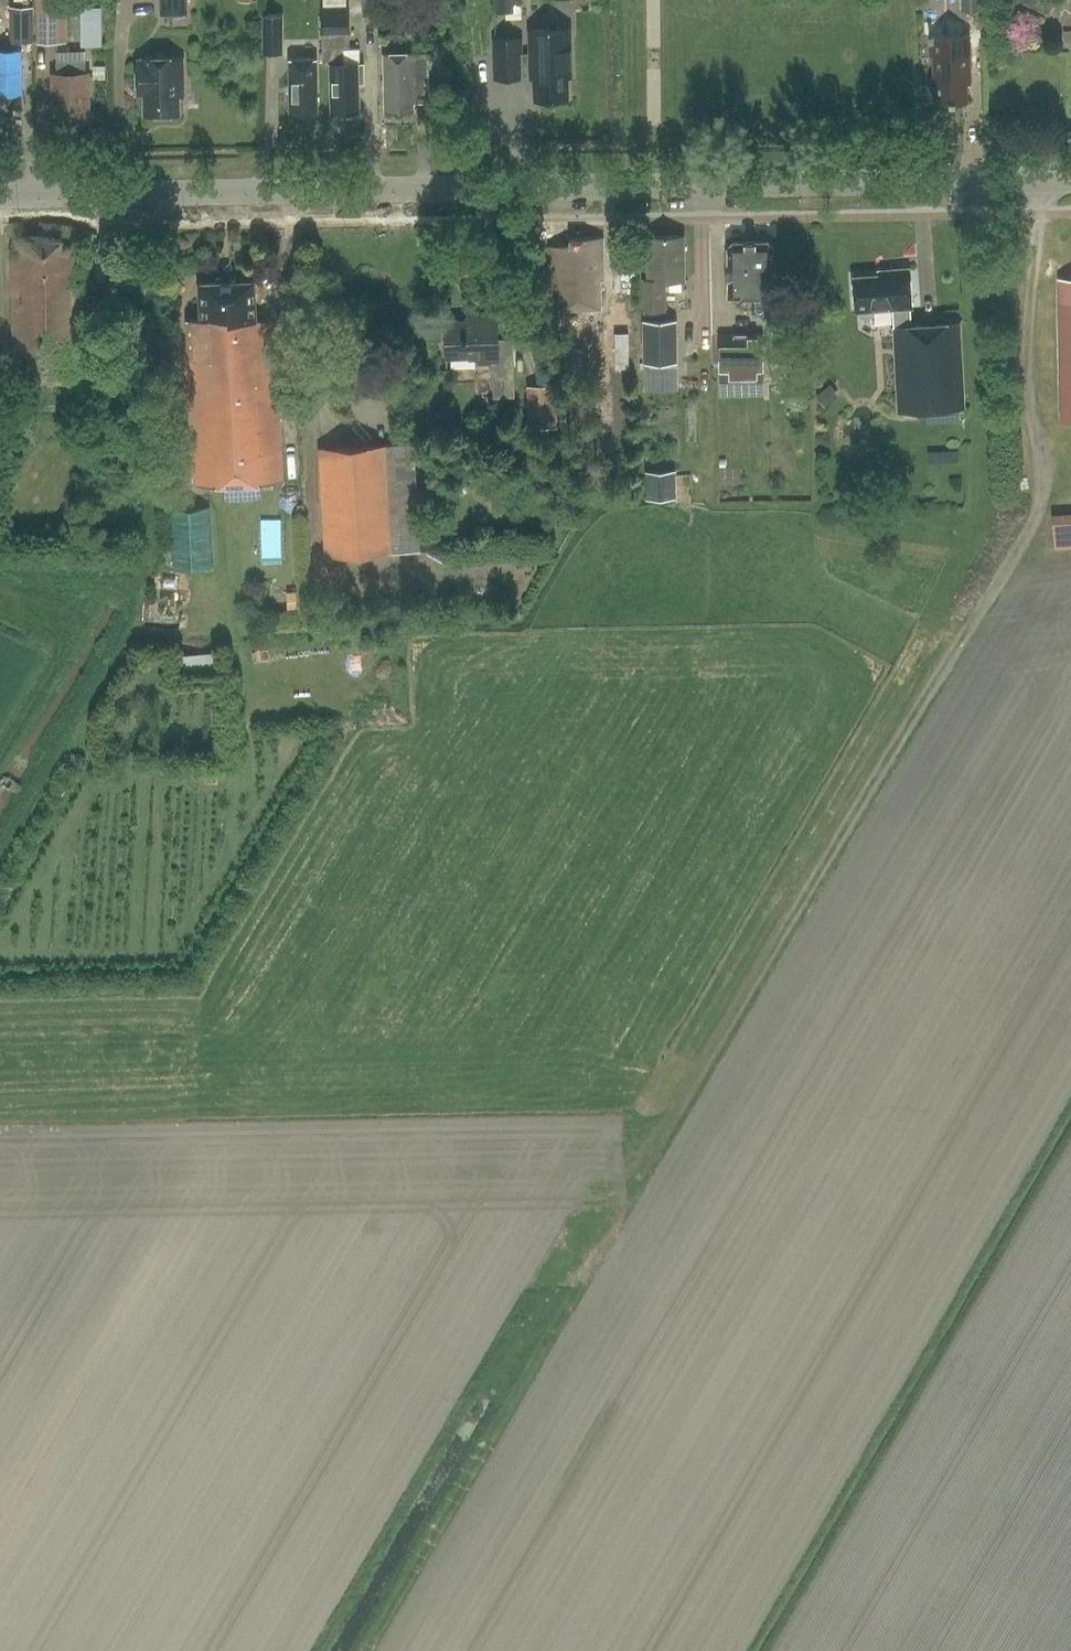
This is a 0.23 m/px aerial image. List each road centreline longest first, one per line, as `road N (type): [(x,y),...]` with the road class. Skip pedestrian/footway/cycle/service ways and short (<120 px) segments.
road 1 (tertiary): [(1070,186),(0,201)]

